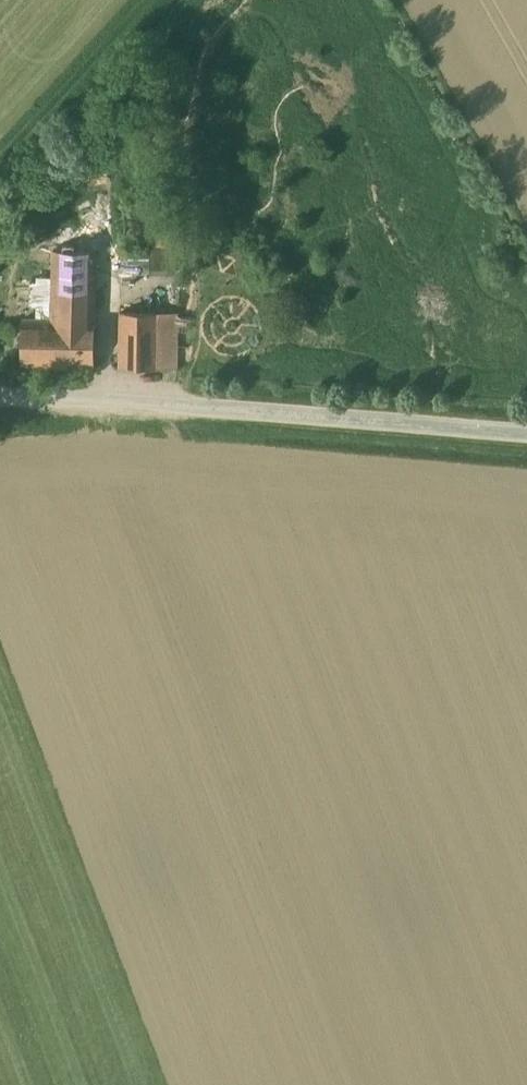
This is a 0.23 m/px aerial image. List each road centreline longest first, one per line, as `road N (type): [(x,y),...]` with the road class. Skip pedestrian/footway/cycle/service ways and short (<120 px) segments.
road 1 (unclassified): [(526,433),(0,397)]

